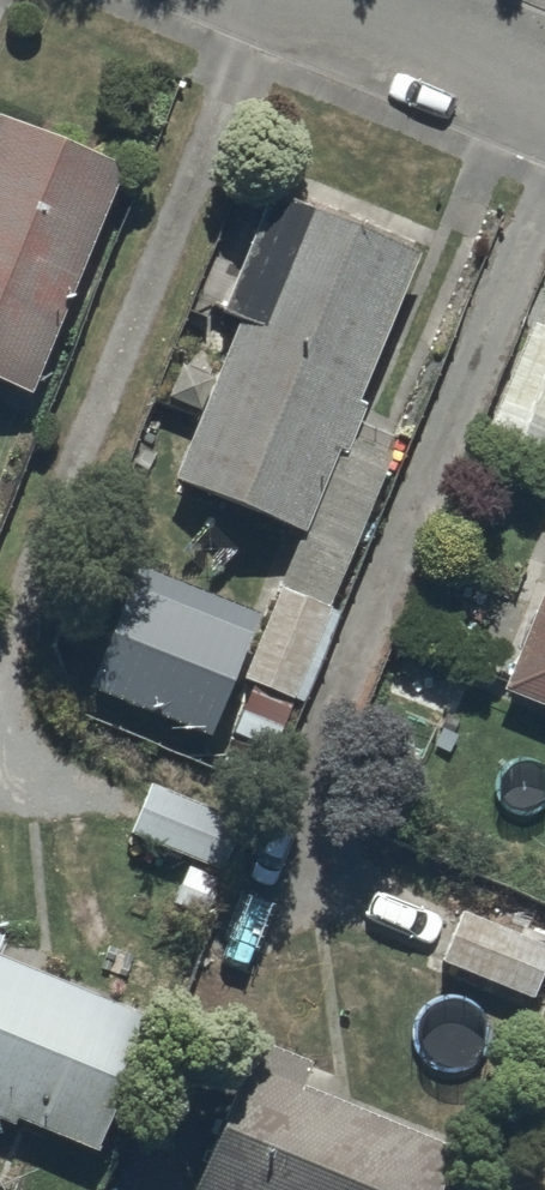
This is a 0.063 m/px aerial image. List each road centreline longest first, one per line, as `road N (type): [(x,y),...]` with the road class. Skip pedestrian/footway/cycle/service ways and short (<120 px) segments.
road 1 (residential): [(332,0),(544,89)]

